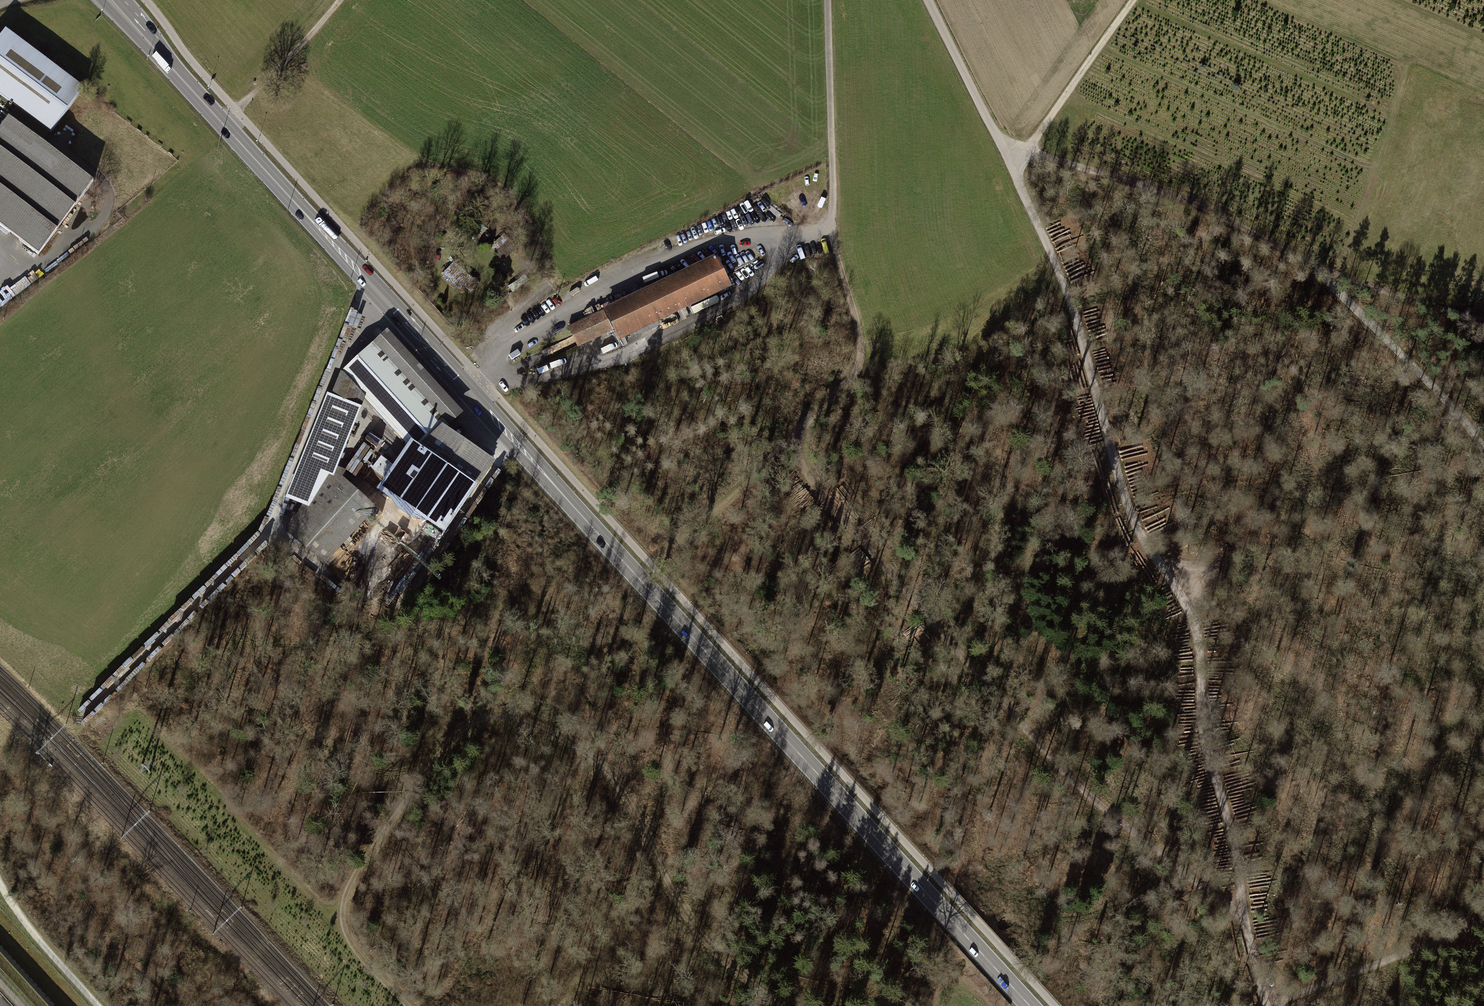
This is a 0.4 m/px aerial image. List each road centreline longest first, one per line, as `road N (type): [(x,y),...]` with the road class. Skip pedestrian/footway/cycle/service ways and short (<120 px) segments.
road 1 (primary): [(108,0),(1030,1005)]
road 2 (track): [(1262,1005),(1203,726),(1194,626),(1133,518),(1064,280),(930,0)]
road 3 (track): [(408,1005),(350,946),(338,919),(352,876),(447,742),(479,719),(517,718),(601,760),(696,930),(784,1005)]
road 4 (track): [(791,445),(846,526),(1058,768),(1245,916)]
road 5 (track): [(1022,151),(1175,196),(1325,269),(1483,321)]
road 6 (track): [(827,230),(857,321),(856,370),(791,445),(659,558)]
road 7 (track): [(1483,920),(1265,1005)]
road 8 (track): [(827,230),(827,0)]
road 9 (track): [(1133,0),(1032,143),(1007,155)]
road 10 (track): [(340,0),(223,124)]
road 11 (track): [(0,873),(18,907),(101,1005)]
road 12 (track): [(1428,382),(1333,289),(1325,269)]

